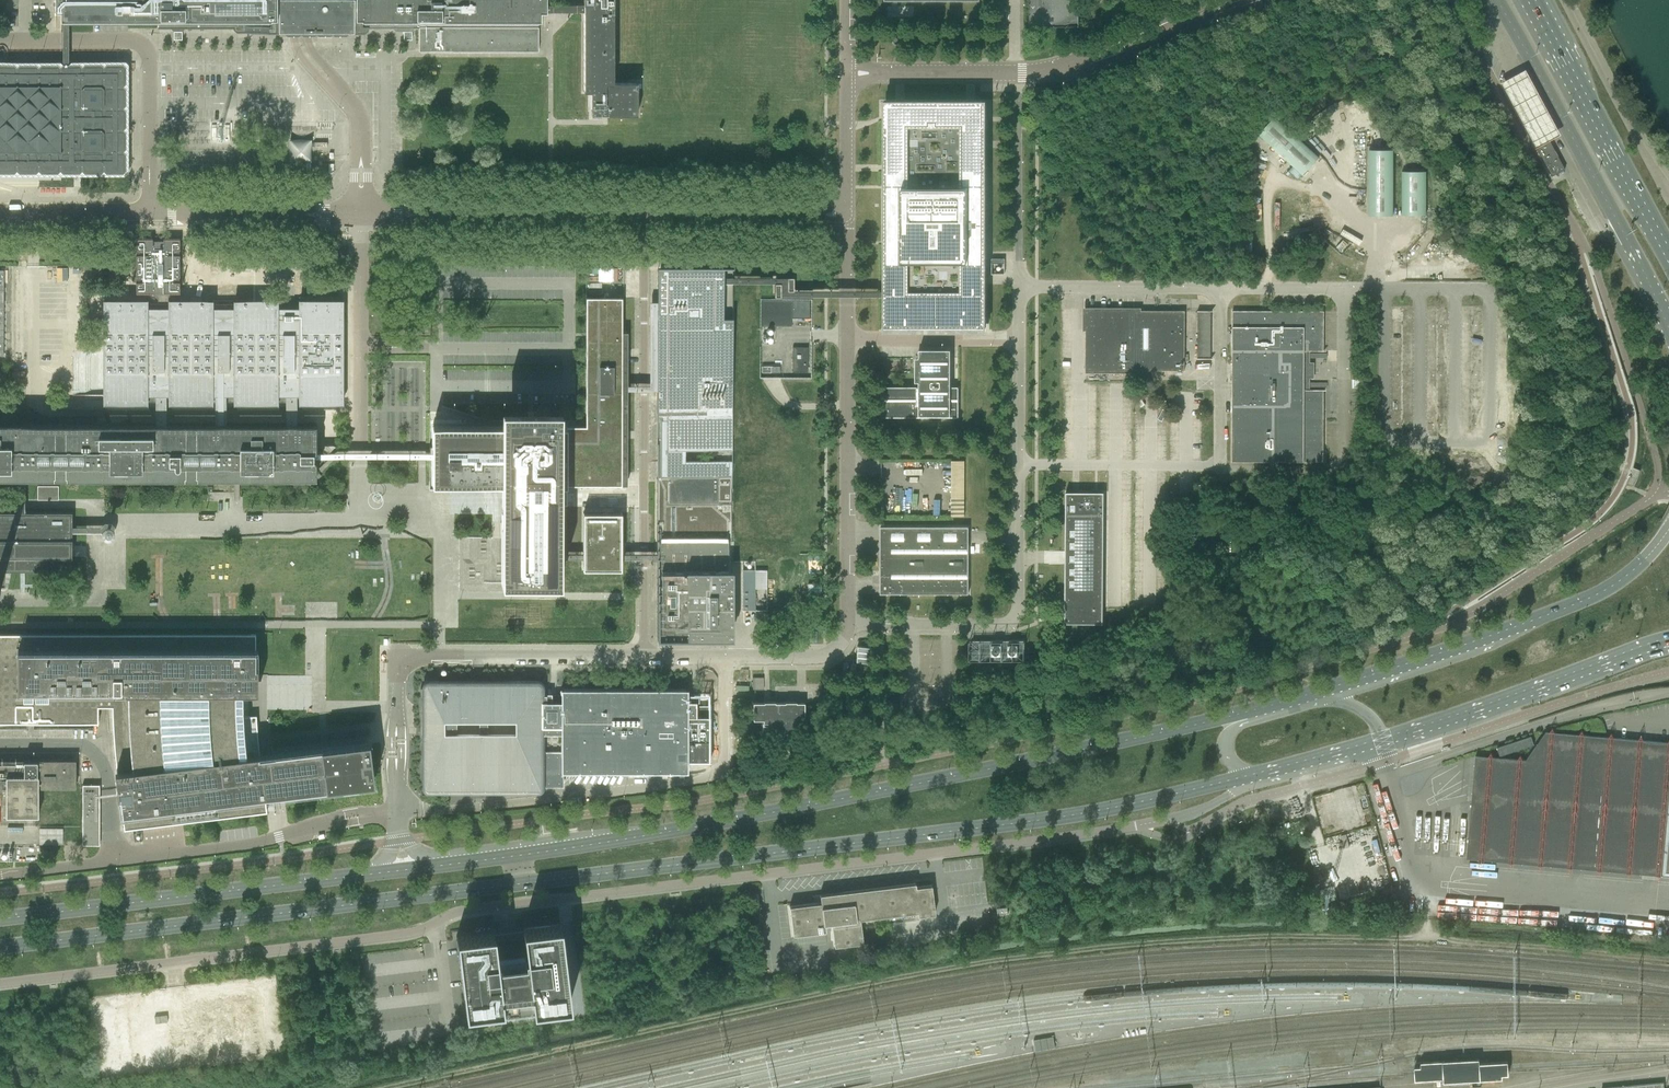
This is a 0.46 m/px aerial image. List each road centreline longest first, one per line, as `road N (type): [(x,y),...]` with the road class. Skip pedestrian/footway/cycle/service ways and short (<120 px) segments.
road 1 (unclassified): [(0,985),(414,933),(457,913),(1139,827),(1205,808),(1246,776)]
road 2 (secondary): [(0,947),(1046,819),(1246,776)]
road 3 (secondary): [(1248,712),(803,806),(438,866)]
road 4 (unclassified): [(846,627),(993,626),(1015,615),(1019,288),(1221,289)]
road 5 (unclassified): [(1344,290),(1343,470),(1220,470),(1221,289)]
road 6 (unclassified): [(644,660),(645,215)]
road 7 (unclassified): [(846,627),(848,216)]
road 8 (unclassified): [(0,876),(253,844),(400,811)]
road 9 (secondary): [(1668,529),(1634,569),(1581,602),(1309,694)]
road 10 (secondary): [(369,874),(0,919)]
road 11 (primary): [(1497,0),(1668,329)]
road 12 (unclassified): [(1668,692),(1612,702),(1396,773),(1382,738)]
road 13 (unclassified): [(148,214),(148,62),(141,44),(0,39)]
road 14 (secondary): [(1382,738),(1668,638)]
road 15 (primary): [(1668,264),(1529,0)]
road 16 (unclassified): [(397,707),(399,672),(418,658),(644,660)]
road 17 (unclassified): [(361,214),(645,215)]
road 18 (unclassified): [(363,451),(361,214)]
road 19 (unclassified): [(361,214),(361,121),(306,54),(300,0)]
road 20 (unclassified): [(644,660),(823,658),(841,647),(846,627)]
road 21 (unclassified): [(361,214),(148,214)]
road 22 (unclassified): [(1043,72),(1115,60),(1240,0)]
road 23 (unclassified): [(645,215),(848,216)]
road 24 (unclassified): [(1212,0),(1043,72)]
road 25 (unclassified): [(848,73),(1017,73)]
road 26 (unclassified): [(0,214),(148,214)]
road 27 (unclassified): [(848,216),(848,73)]
road 28 (secondary): [(1246,776),(1382,738)]
road 29 (unclassified): [(1221,289),(1344,290)]

